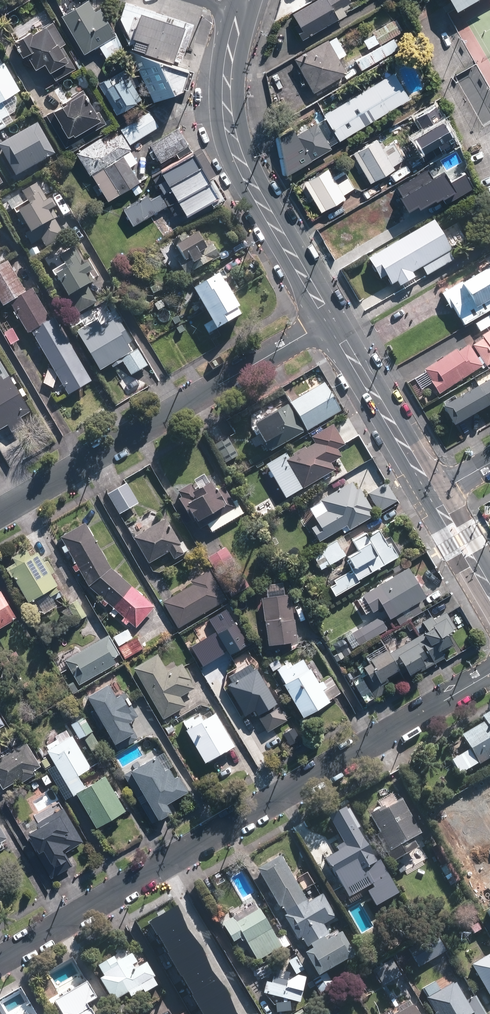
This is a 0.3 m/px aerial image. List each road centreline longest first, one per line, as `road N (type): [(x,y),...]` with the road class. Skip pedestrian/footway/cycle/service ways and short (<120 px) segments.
road 1 (residential): [(0,963),(489,674)]
road 2 (residential): [(0,512),(329,320)]
road 3 (secondary): [(240,15),(227,81),(238,159),(329,320)]
road 4 (secondary): [(329,320),(433,493)]

